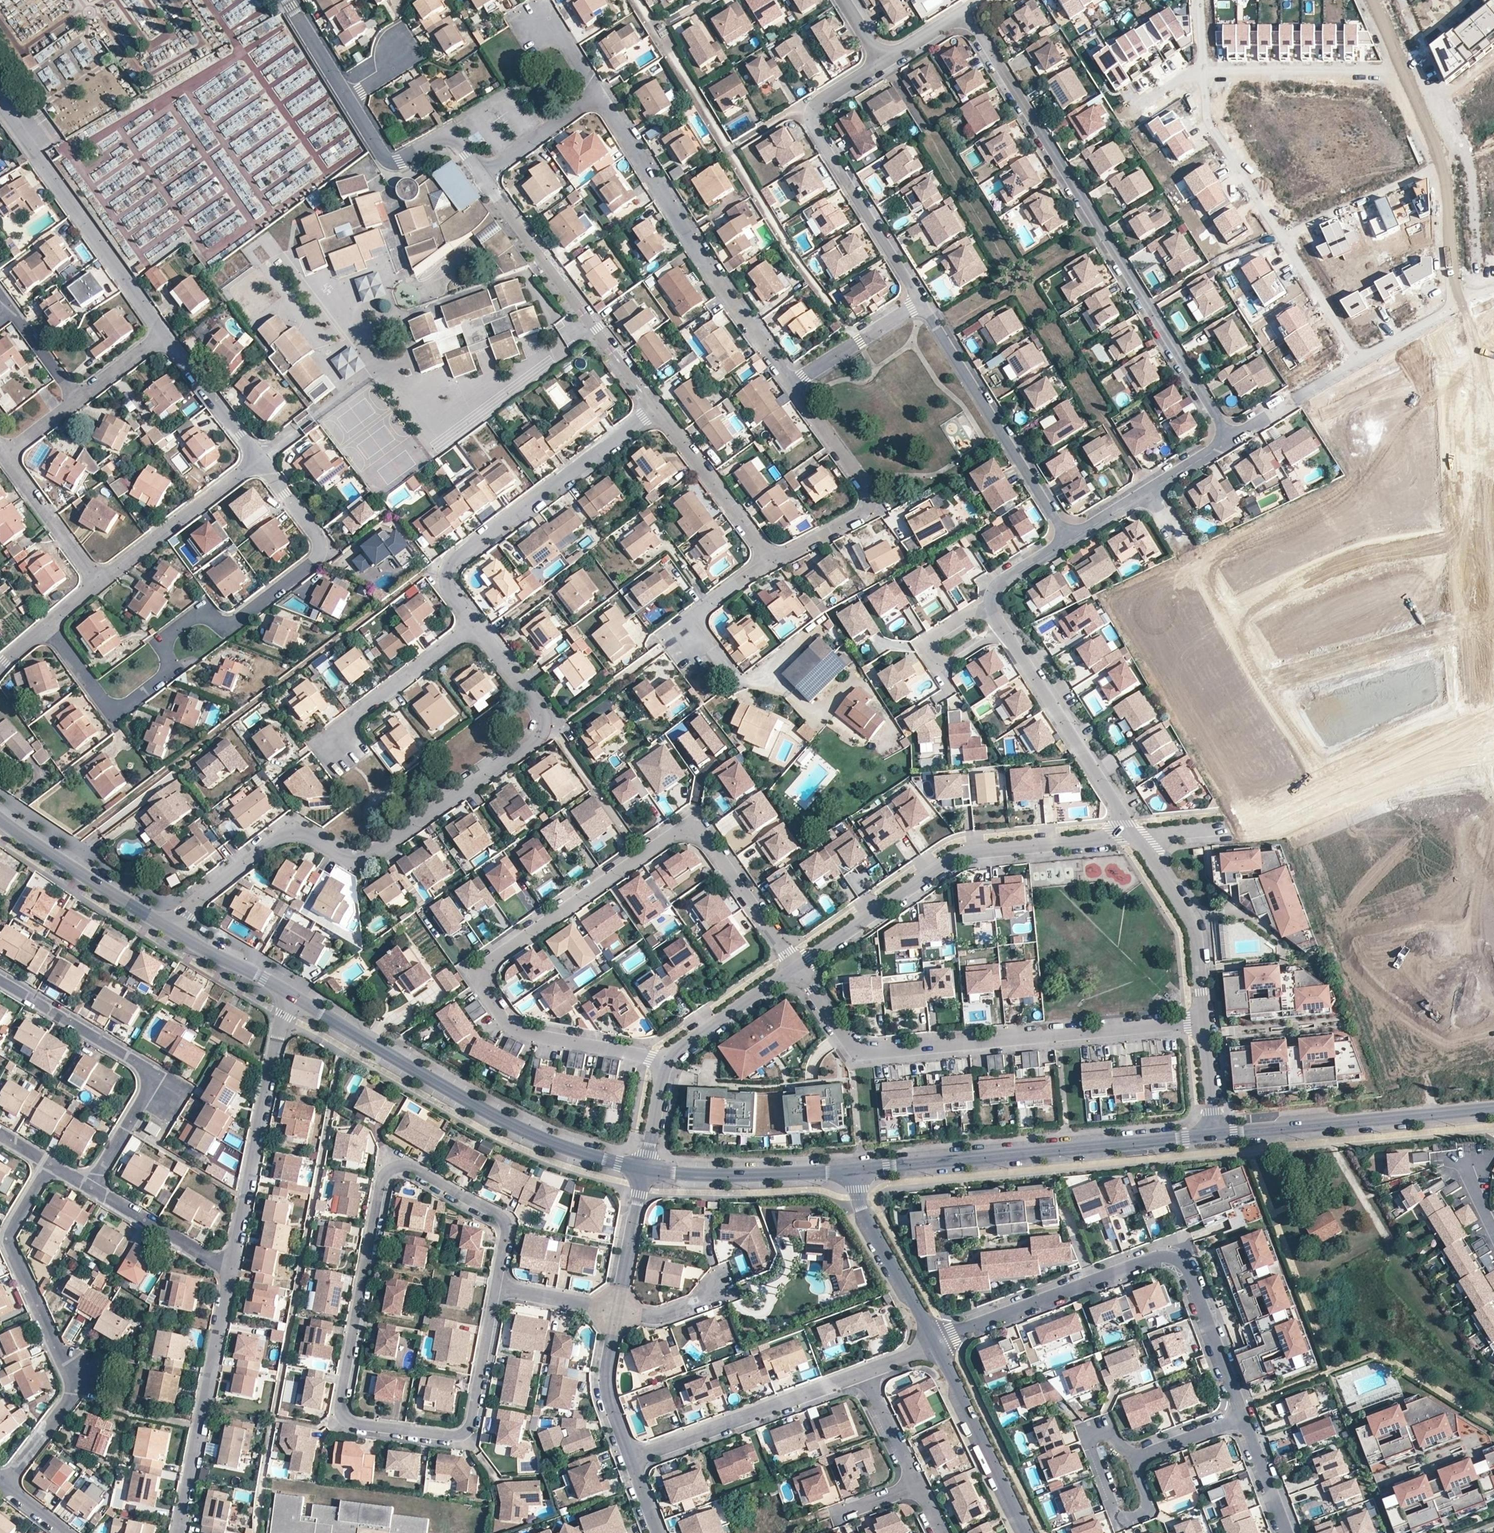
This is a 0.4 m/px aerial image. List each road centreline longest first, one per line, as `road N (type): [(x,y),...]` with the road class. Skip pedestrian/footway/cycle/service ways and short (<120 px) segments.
road 1 (residential): [(497,1288),(465,1433),(360,1427),(345,1418),(387,1176),(415,1173),(494,1216),(507,1241)]
road 2 (residential): [(663,1064),(512,1027),(484,985),(487,962),(683,830),(707,838),(796,965)]
road 3 (residential): [(474,625),(540,711),(538,738),(364,859),(349,860),(299,834),(275,840),(192,904),(173,930)]
road 4 (residential): [(48,625),(102,702),(117,708),(165,677),(166,634),(194,613),(235,621),(313,561),(320,549),(314,531),(258,459)]
road 5 (residential): [(1227,441),(964,12)]
road 6 (residential): [(1202,1022),(862,1052),(796,965)]
road 7 (residential): [(935,1341),(1173,1257),(1189,1271),(1243,1415)]
road 8 (tertiary): [(294,995),(532,1135),(644,1173)]
road 9 (residential): [(1134,835),(956,855),(796,965)]
road 10 (residential): [(3,1485),(71,1388),(4,1237),(49,1164)]
road 11 (tertiary): [(855,1171),(1214,1135)]
road 12 (residential): [(597,94),(793,390)]
road 13 (residential): [(655,408),(455,560),(445,582),(474,625)]
road 14 (residential): [(923,302),(812,123),(820,101),(883,62)]
road 15 (residential): [(0,979),(144,1072),(143,1098),(90,1187)]
road 16 (residential): [(1182,545),(1333,791)]
road 17 (residential): [(655,408),(485,177)]
road 18 (residential): [(294,995),(277,1037),(231,1272)]
road 19 (tertiary): [(1214,1135),(1493,1109)]
road 20 (residential): [(162,334),(0,107)]
road 21 (residential): [(1069,539),(923,302)]
road 22 (residential): [(231,1272),(179,1532)]
road 23 (unknown): [(1223,613),(1363,553),(1474,539)]
road 24 (residential): [(1468,465),(1488,720)]
road 25 (residential): [(793,390),(867,503),(856,517),(770,558)]
road 26 (residential): [(861,1373),(629,1459)]
road 27 (residential): [(1134,835),(1003,630)]
road 28 (tertiary): [(644,1173),(855,1171)]
road 29 (residential): [(937,1345),(1029,1532)]
road 30 (tertiary): [(0,818),(173,930)]
road 31 (residential): [(1202,1022),(1193,927),(1134,835)]
road 32 (residential): [(258,459),(96,582)]
road 33 (residential): [(1205,72),(1406,77)]
road 34 (residential): [(485,177),(449,134),(400,162),(388,159),(349,99)]
road 35 (residential): [(1286,240),(1207,118),(1205,72)]
road 36 (residential): [(855,1171),(864,1213),(935,1341)]
road 37 (residential): [(770,558),(655,408)]
road 38 (residential): [(1227,441),(1069,539)]
road 39 (residential): [(340,748),(354,716),(474,625)]
road 40 (residential): [(1134,1460),(1106,1431),(1091,1437),(1115,1511),(1129,1517),(1147,1500)]
road 41 (residential): [(1441,166),(1286,240)]
road 42 (residential): [(988,602),(932,637),(928,651),(935,662),(950,664),(1003,630)]
road 43 (residential): [(1333,791),(1488,720)]
road 44 (residential): [(796,965),(663,1064)]
road 45 (residential): [(90,1187),(231,1272)]
road 46 (residential): [(258,459),(162,334)]
road 47 (residential): [(1456,308),(1468,465)]
road 48 (residential): [(923,302),(793,390)]
road 49 (residential): [(14,452),(16,472),(96,582)]
road 50 (residential): [(615,1309),(603,1387),(629,1459)]
road 51 (residential): [(1361,364),(1286,240)]
road 52 (residential): [(1441,166),(1456,308)]
road 53 (residential): [(485,177),(597,94)]
road 54 (residential): [(644,1173),(615,1309)]
road 55 (tertiary): [(173,930),(294,995)]
road 56 (residential): [(916,1486),(861,1373)]
road 57 (residential): [(78,400),(0,302)]
road 58 (residential): [(1215,827),(1266,822),(1333,791)]
road 59 (residential): [(1243,1415),(1287,1532)]

